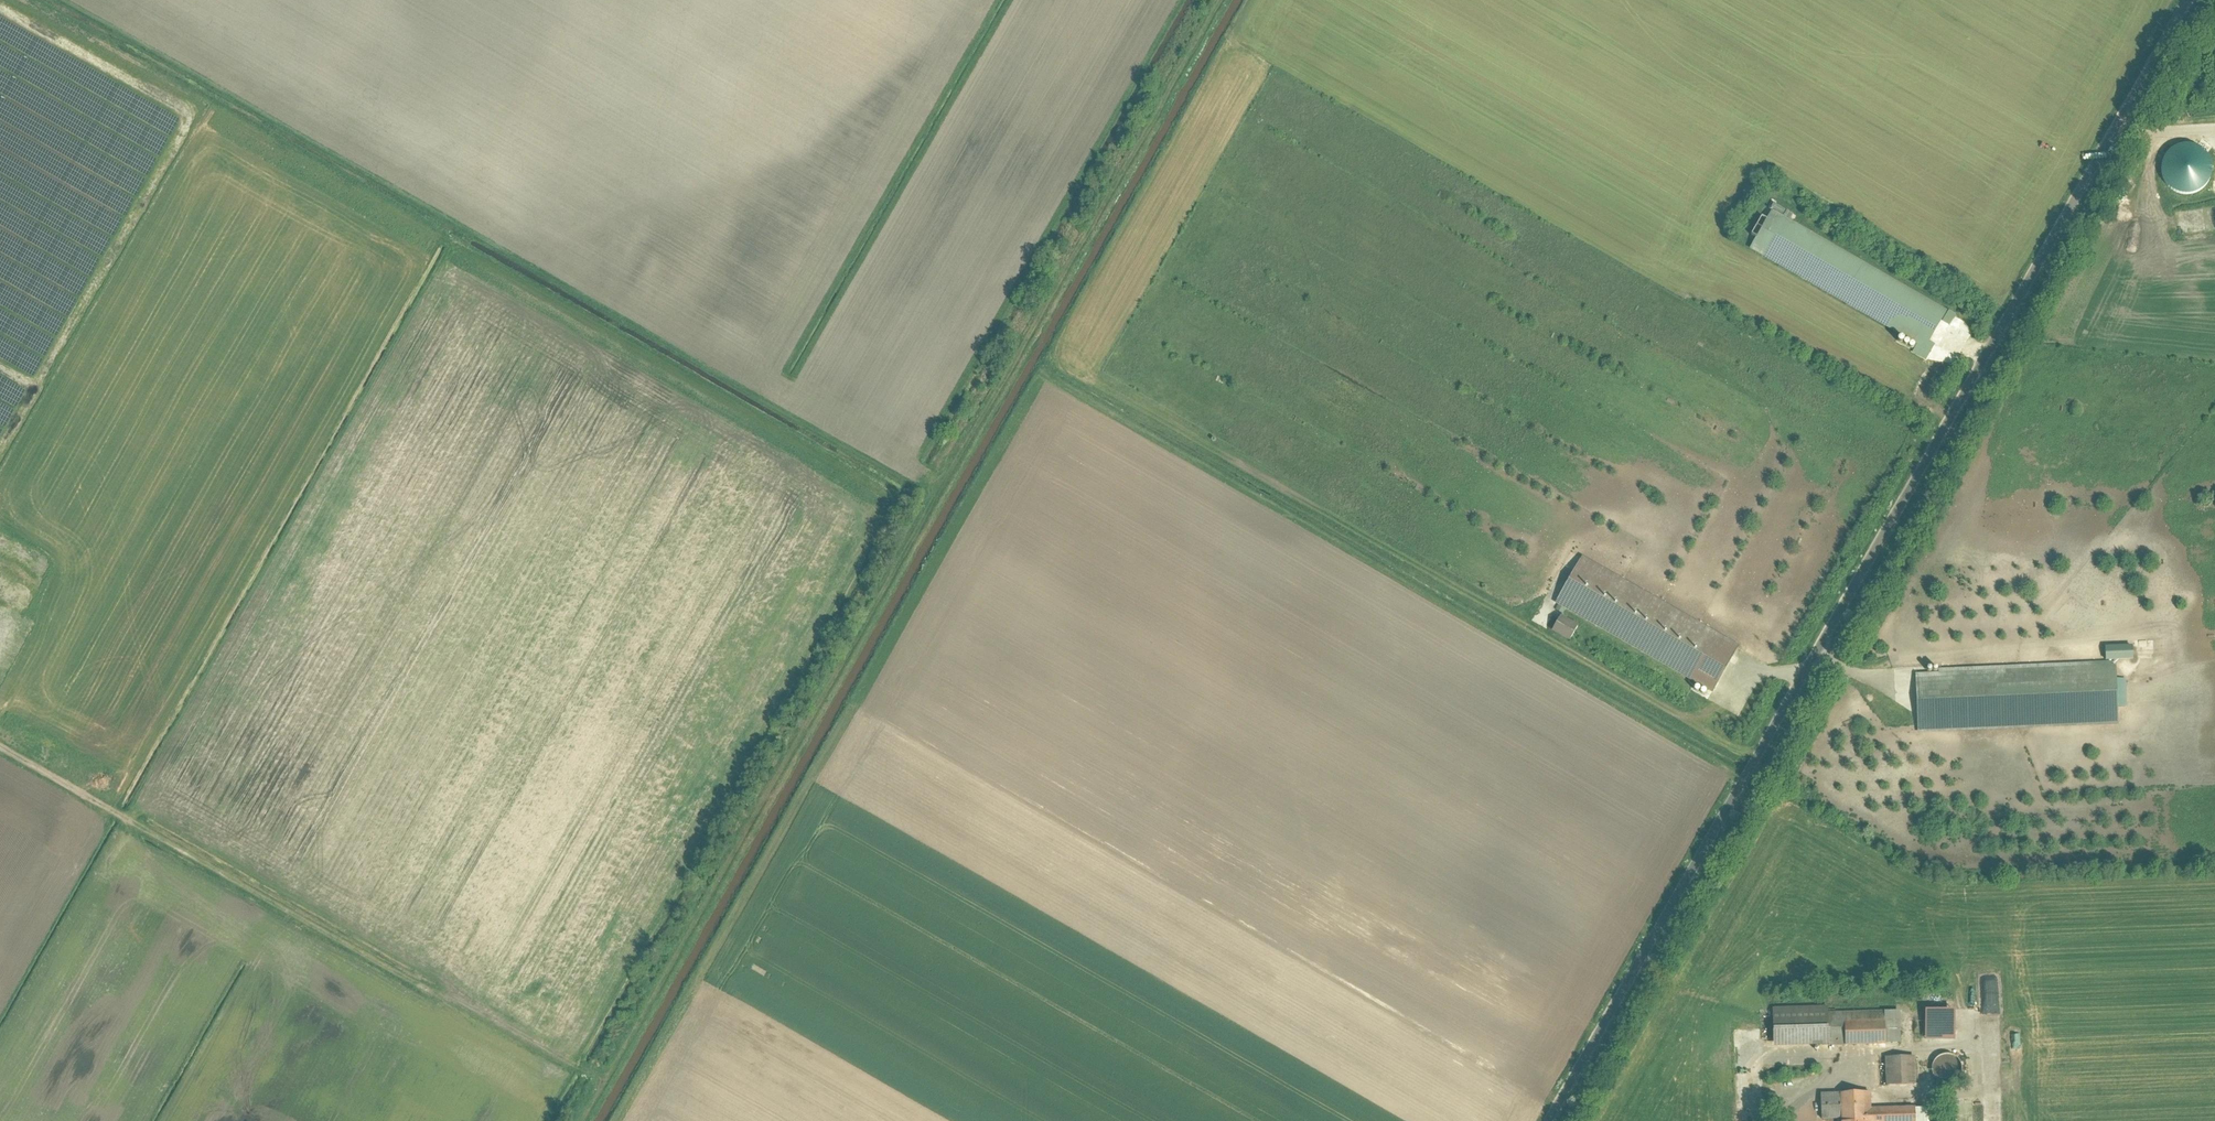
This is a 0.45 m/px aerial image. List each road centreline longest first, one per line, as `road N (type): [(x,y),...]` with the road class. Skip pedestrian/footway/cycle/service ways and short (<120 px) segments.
road 1 (tertiary): [(2193,0),(1550,1120)]
road 2 (track): [(0,748),(425,990)]

